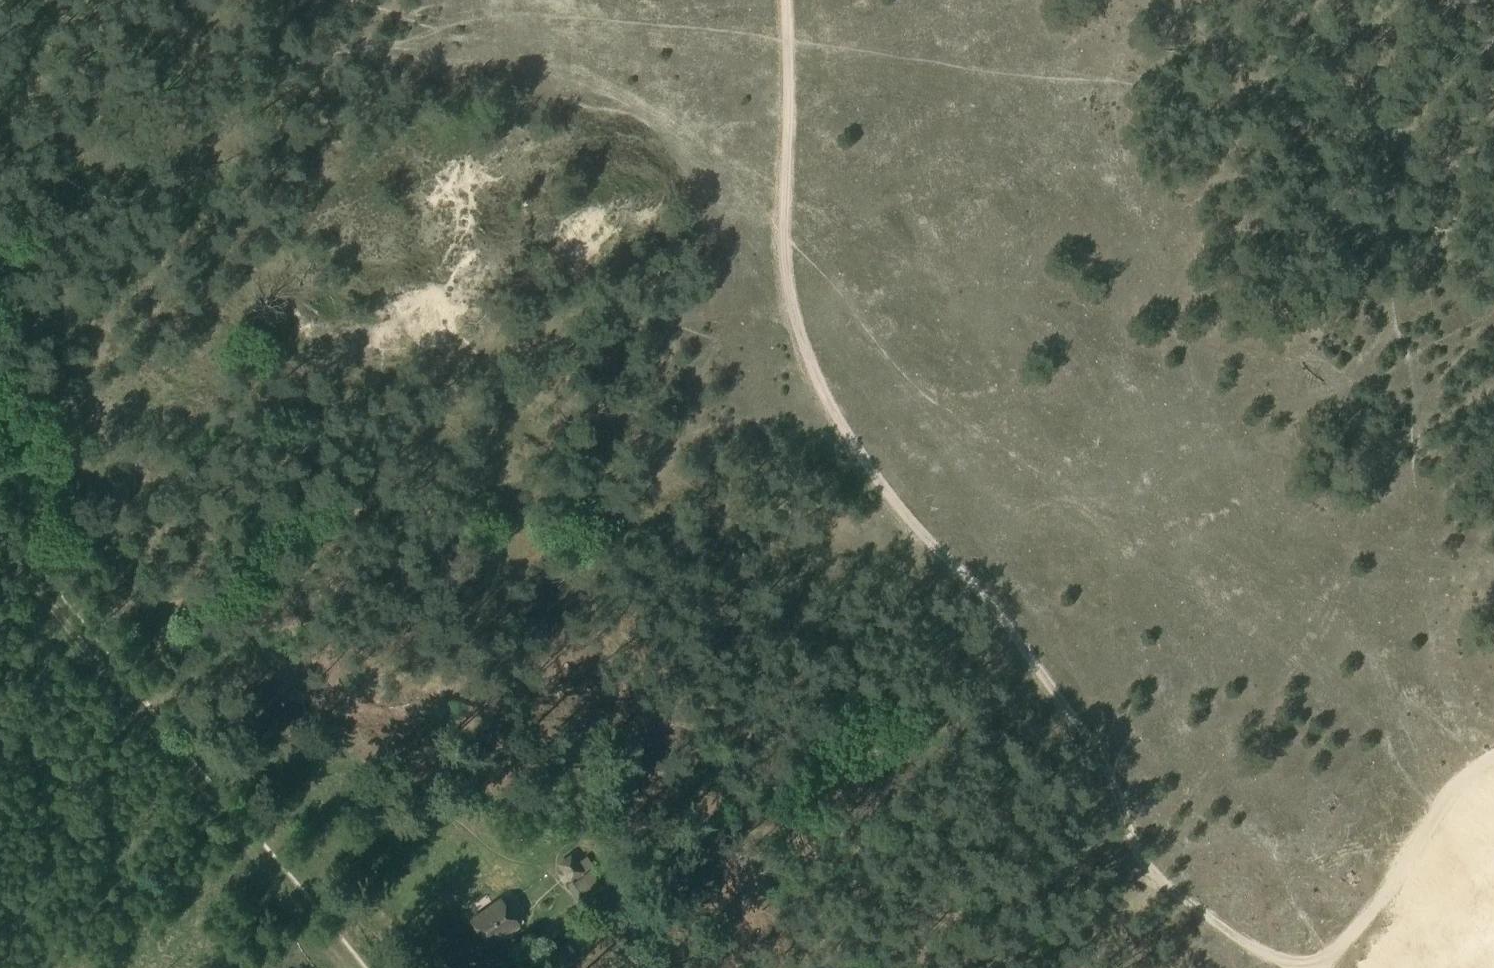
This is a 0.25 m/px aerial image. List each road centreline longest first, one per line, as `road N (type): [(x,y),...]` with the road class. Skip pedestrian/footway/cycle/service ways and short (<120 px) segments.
road 1 (track): [(1230,967),(1184,939),(1148,889),(1116,789),(1085,736),(1008,661),(927,559),(845,444),(799,353),(778,246),(792,61),(786,0)]
road 2 (track): [(1493,755),(1471,764),(1326,967)]

